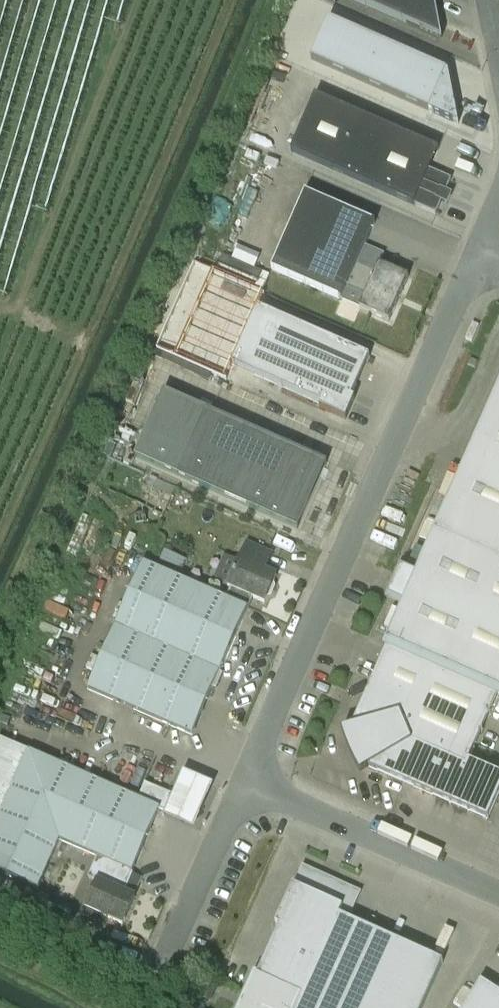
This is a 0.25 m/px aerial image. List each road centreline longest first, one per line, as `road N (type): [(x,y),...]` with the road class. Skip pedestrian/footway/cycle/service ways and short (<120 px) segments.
road 1 (unclassified): [(250,779),(476,250)]
road 2 (unclassified): [(498,889),(250,779)]
road 3 (unclassified): [(165,961),(250,779)]

